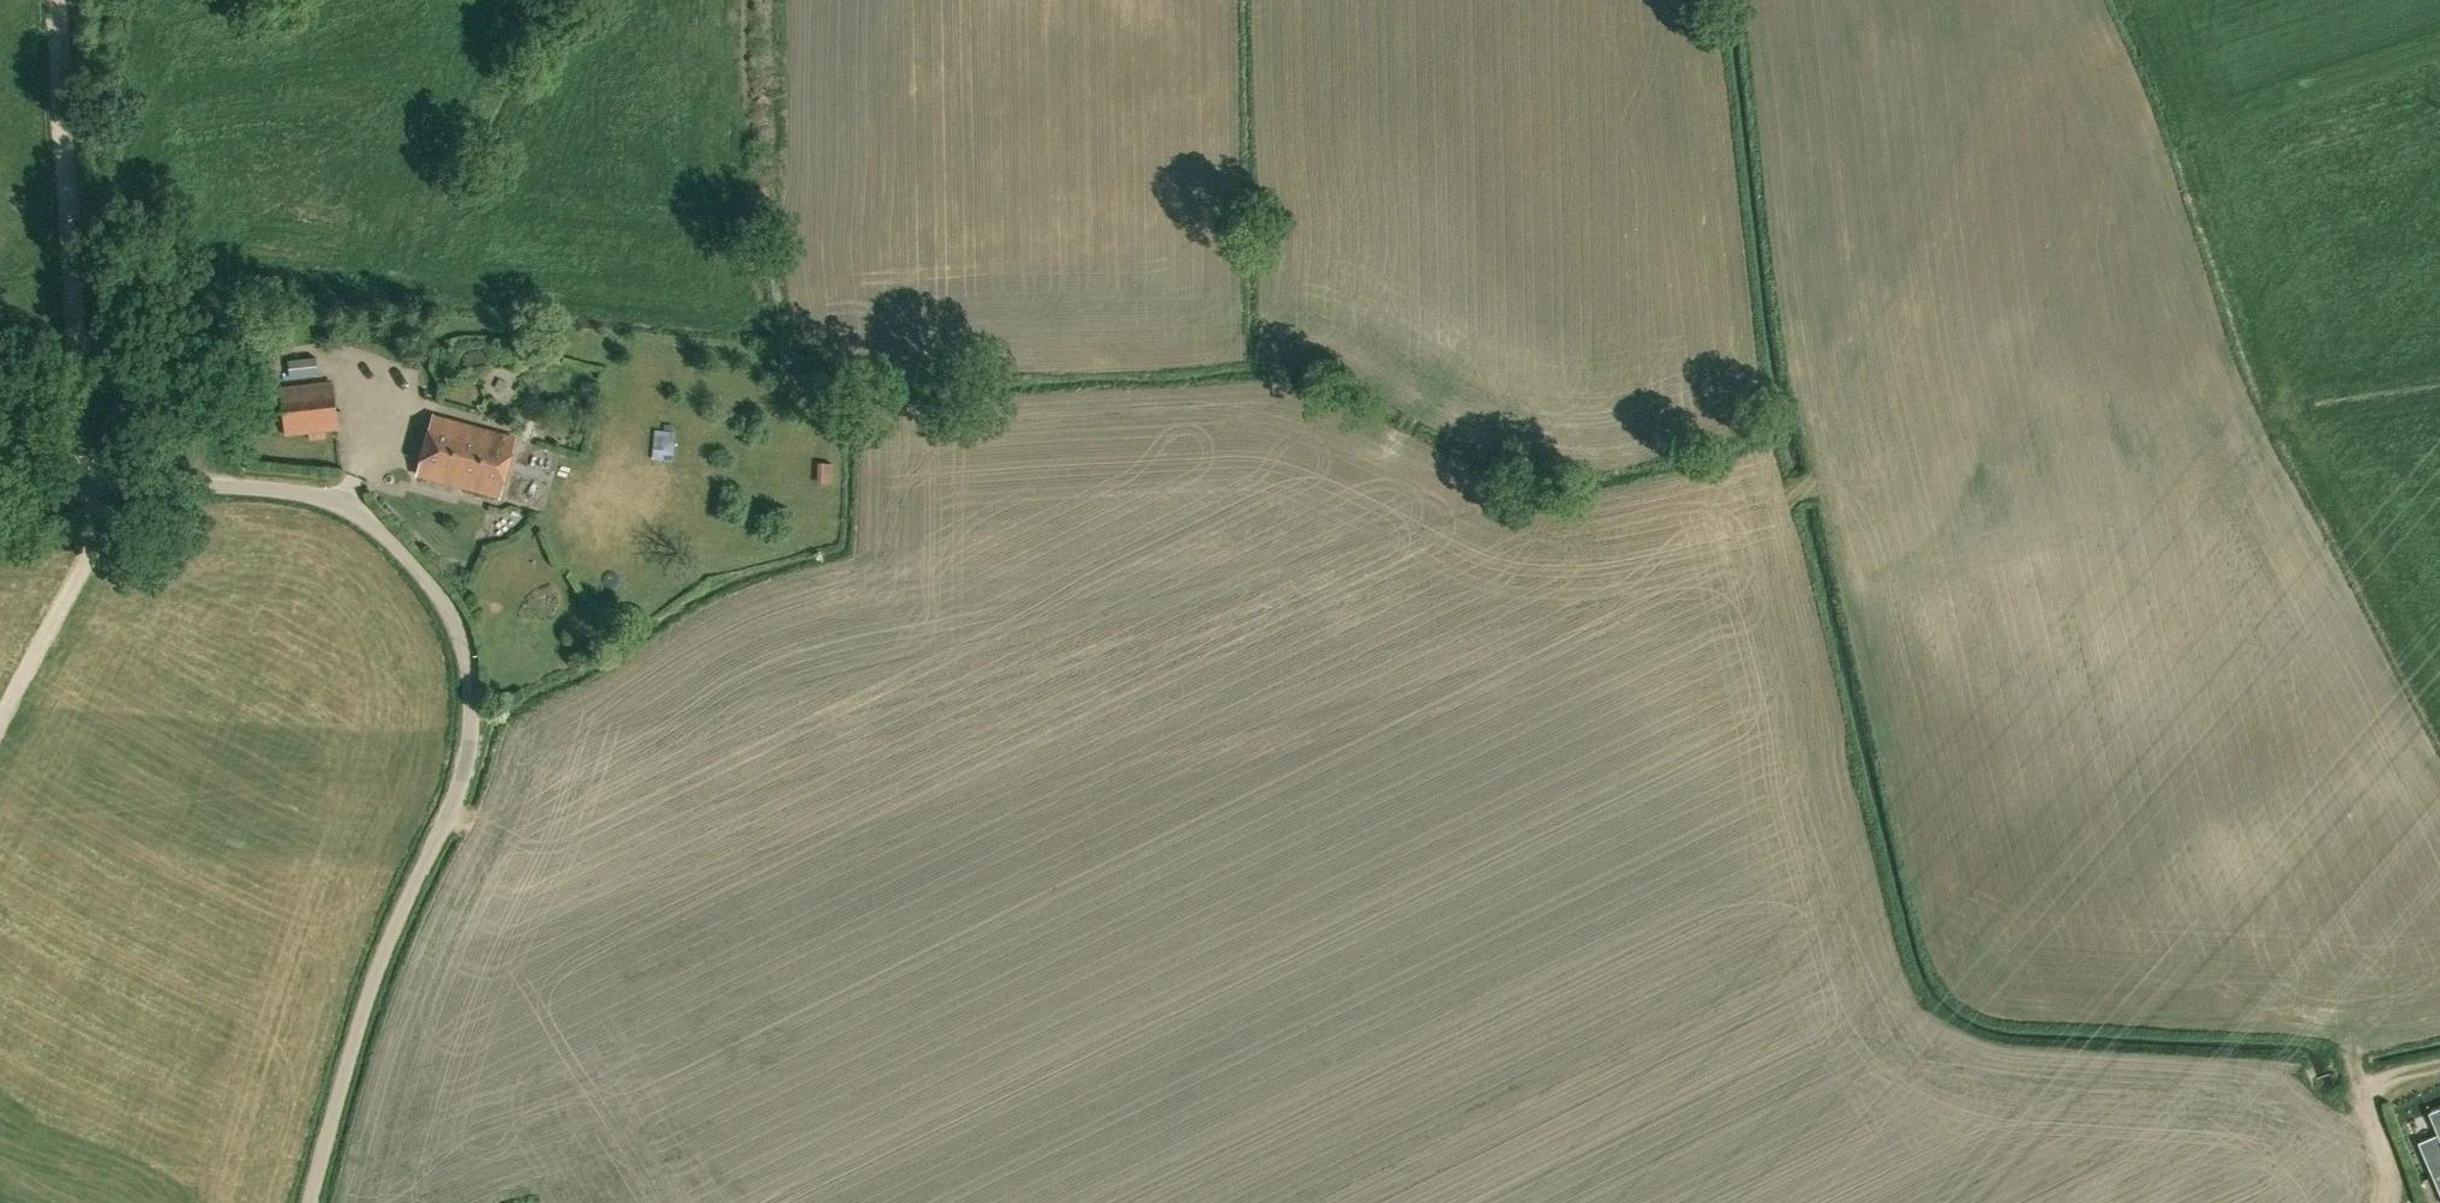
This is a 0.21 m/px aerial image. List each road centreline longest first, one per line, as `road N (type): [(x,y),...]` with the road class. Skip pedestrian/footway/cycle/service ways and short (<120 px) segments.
road 1 (unclassified): [(309,1202),(378,966),(467,756),(465,644),(443,600),(384,532),(321,497),(0,473)]
road 2 (track): [(2391,1202),(2395,1182),(2328,993)]

